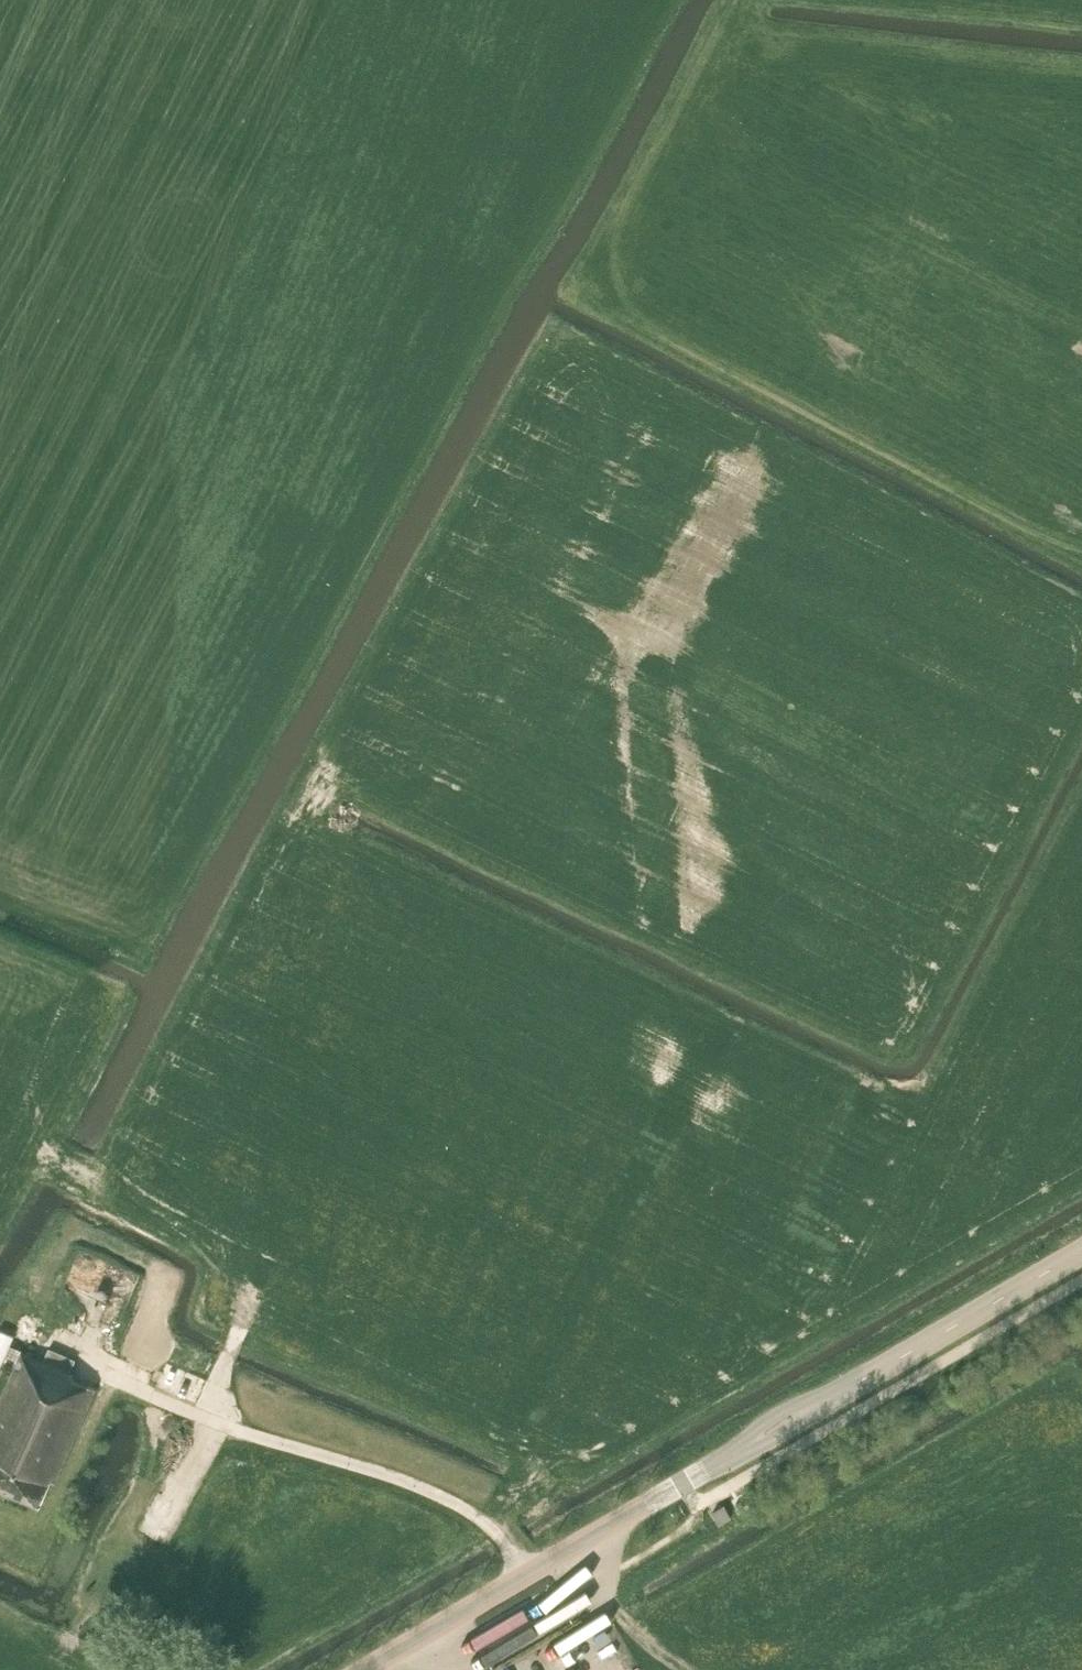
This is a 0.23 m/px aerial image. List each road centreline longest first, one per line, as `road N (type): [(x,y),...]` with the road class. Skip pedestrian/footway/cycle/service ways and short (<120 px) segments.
road 1 (secondary): [(362,1669),(682,1482)]
road 2 (secondary): [(1081,1251),(834,1395)]

